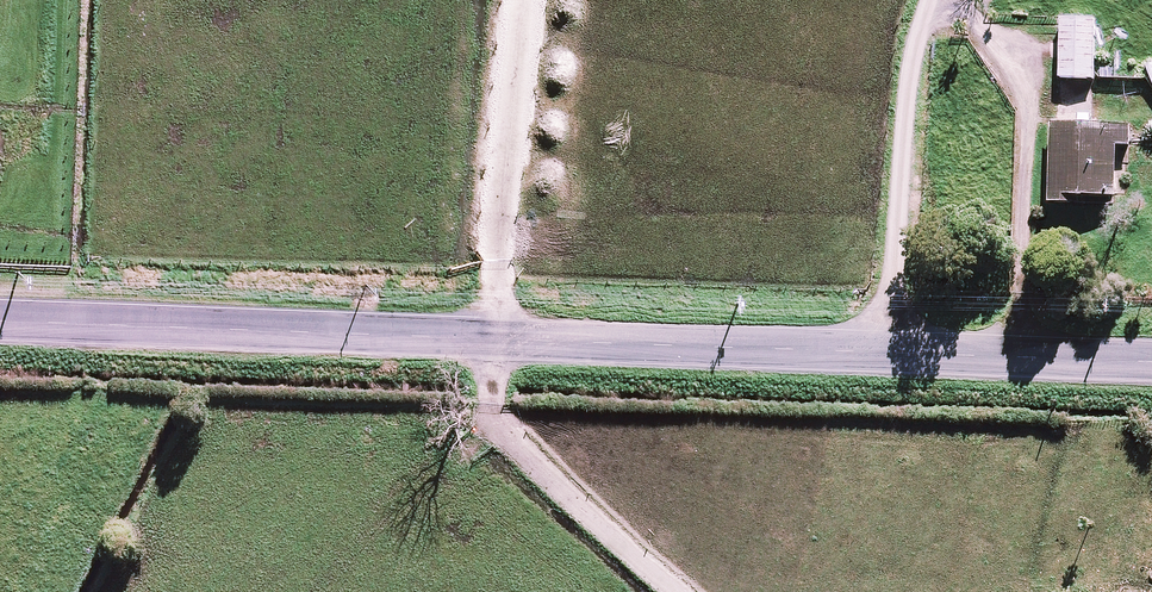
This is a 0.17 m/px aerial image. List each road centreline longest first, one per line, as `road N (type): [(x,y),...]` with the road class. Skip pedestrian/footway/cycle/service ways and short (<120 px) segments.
road 1 (unclassified): [(0,319),(1151,361)]
road 2 (track): [(501,0),(492,338),(500,418),(513,442),(680,591)]
road 3 (track): [(891,352),(889,0)]

